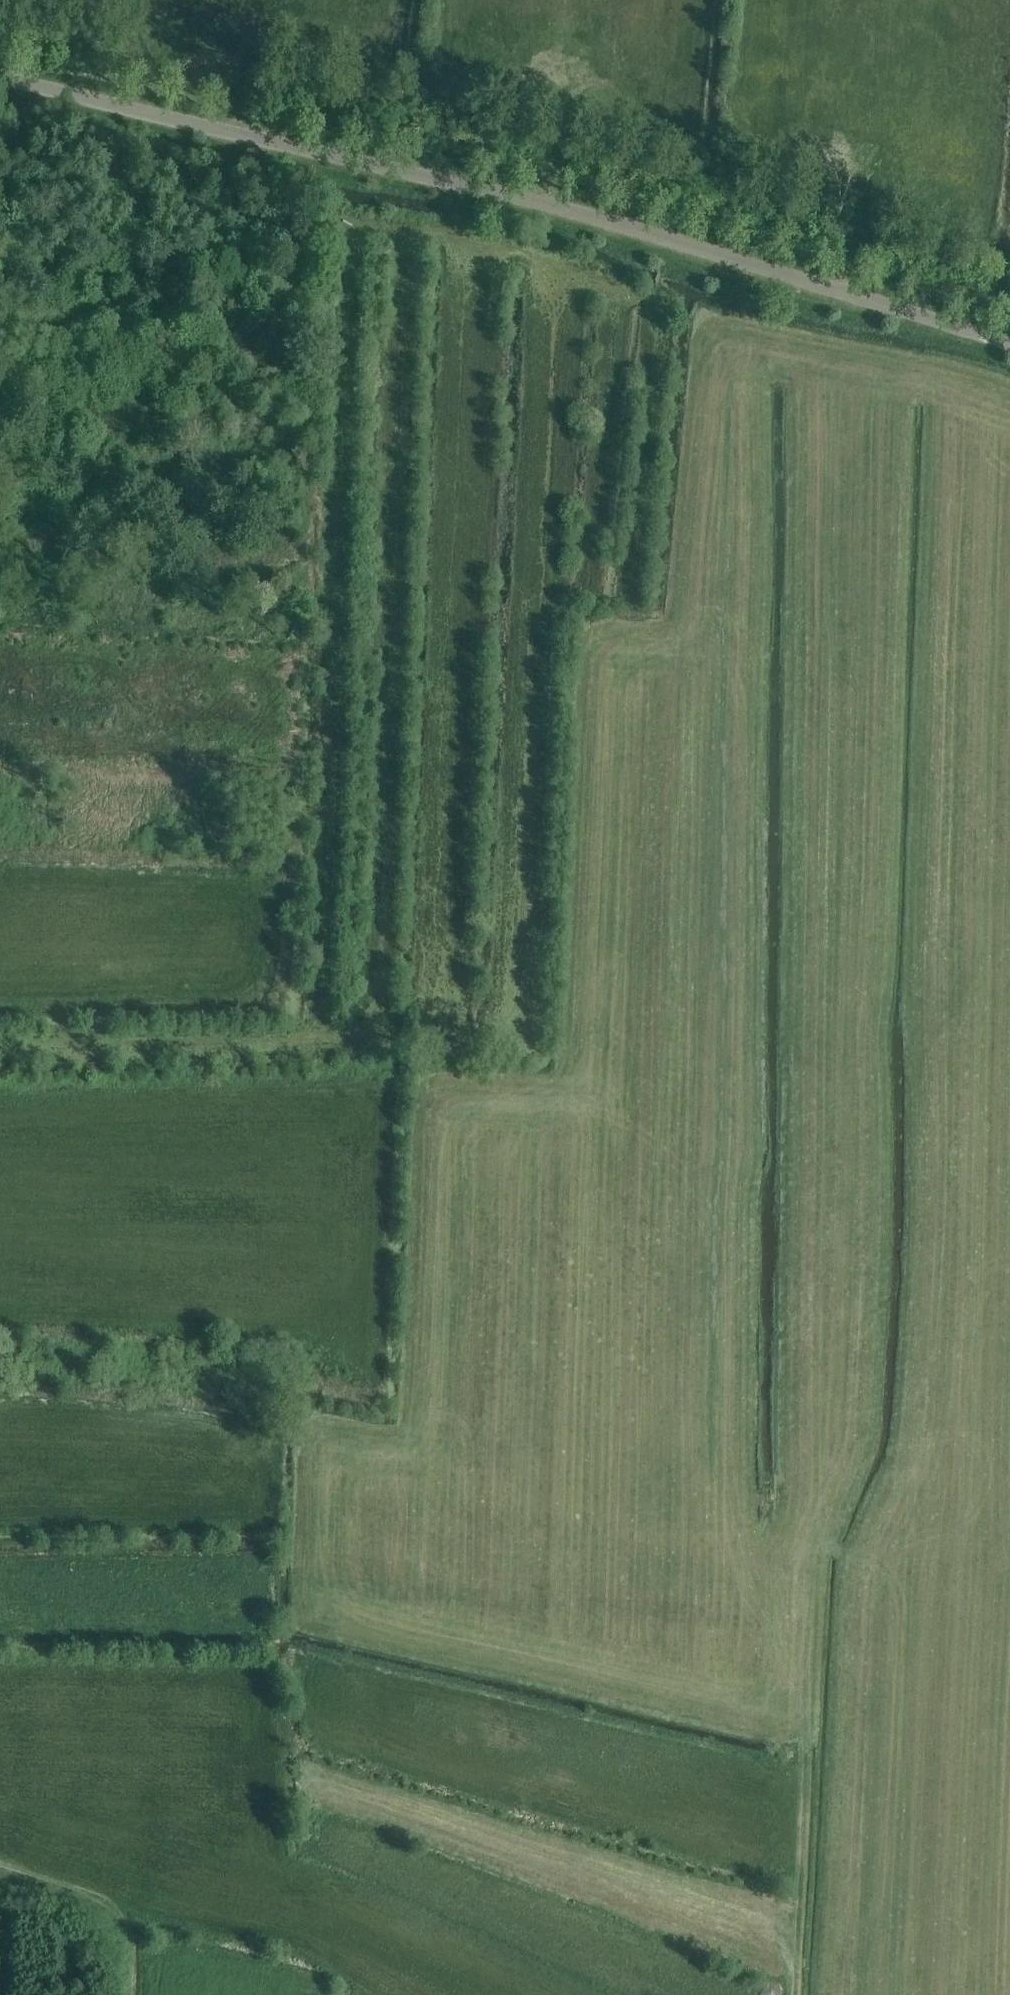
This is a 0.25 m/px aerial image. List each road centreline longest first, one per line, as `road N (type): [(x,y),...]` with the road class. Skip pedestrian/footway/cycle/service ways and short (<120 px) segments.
road 1 (unclassified): [(1009,343),(582,215),(0,76)]
road 2 (track): [(811,1712),(794,1994)]

